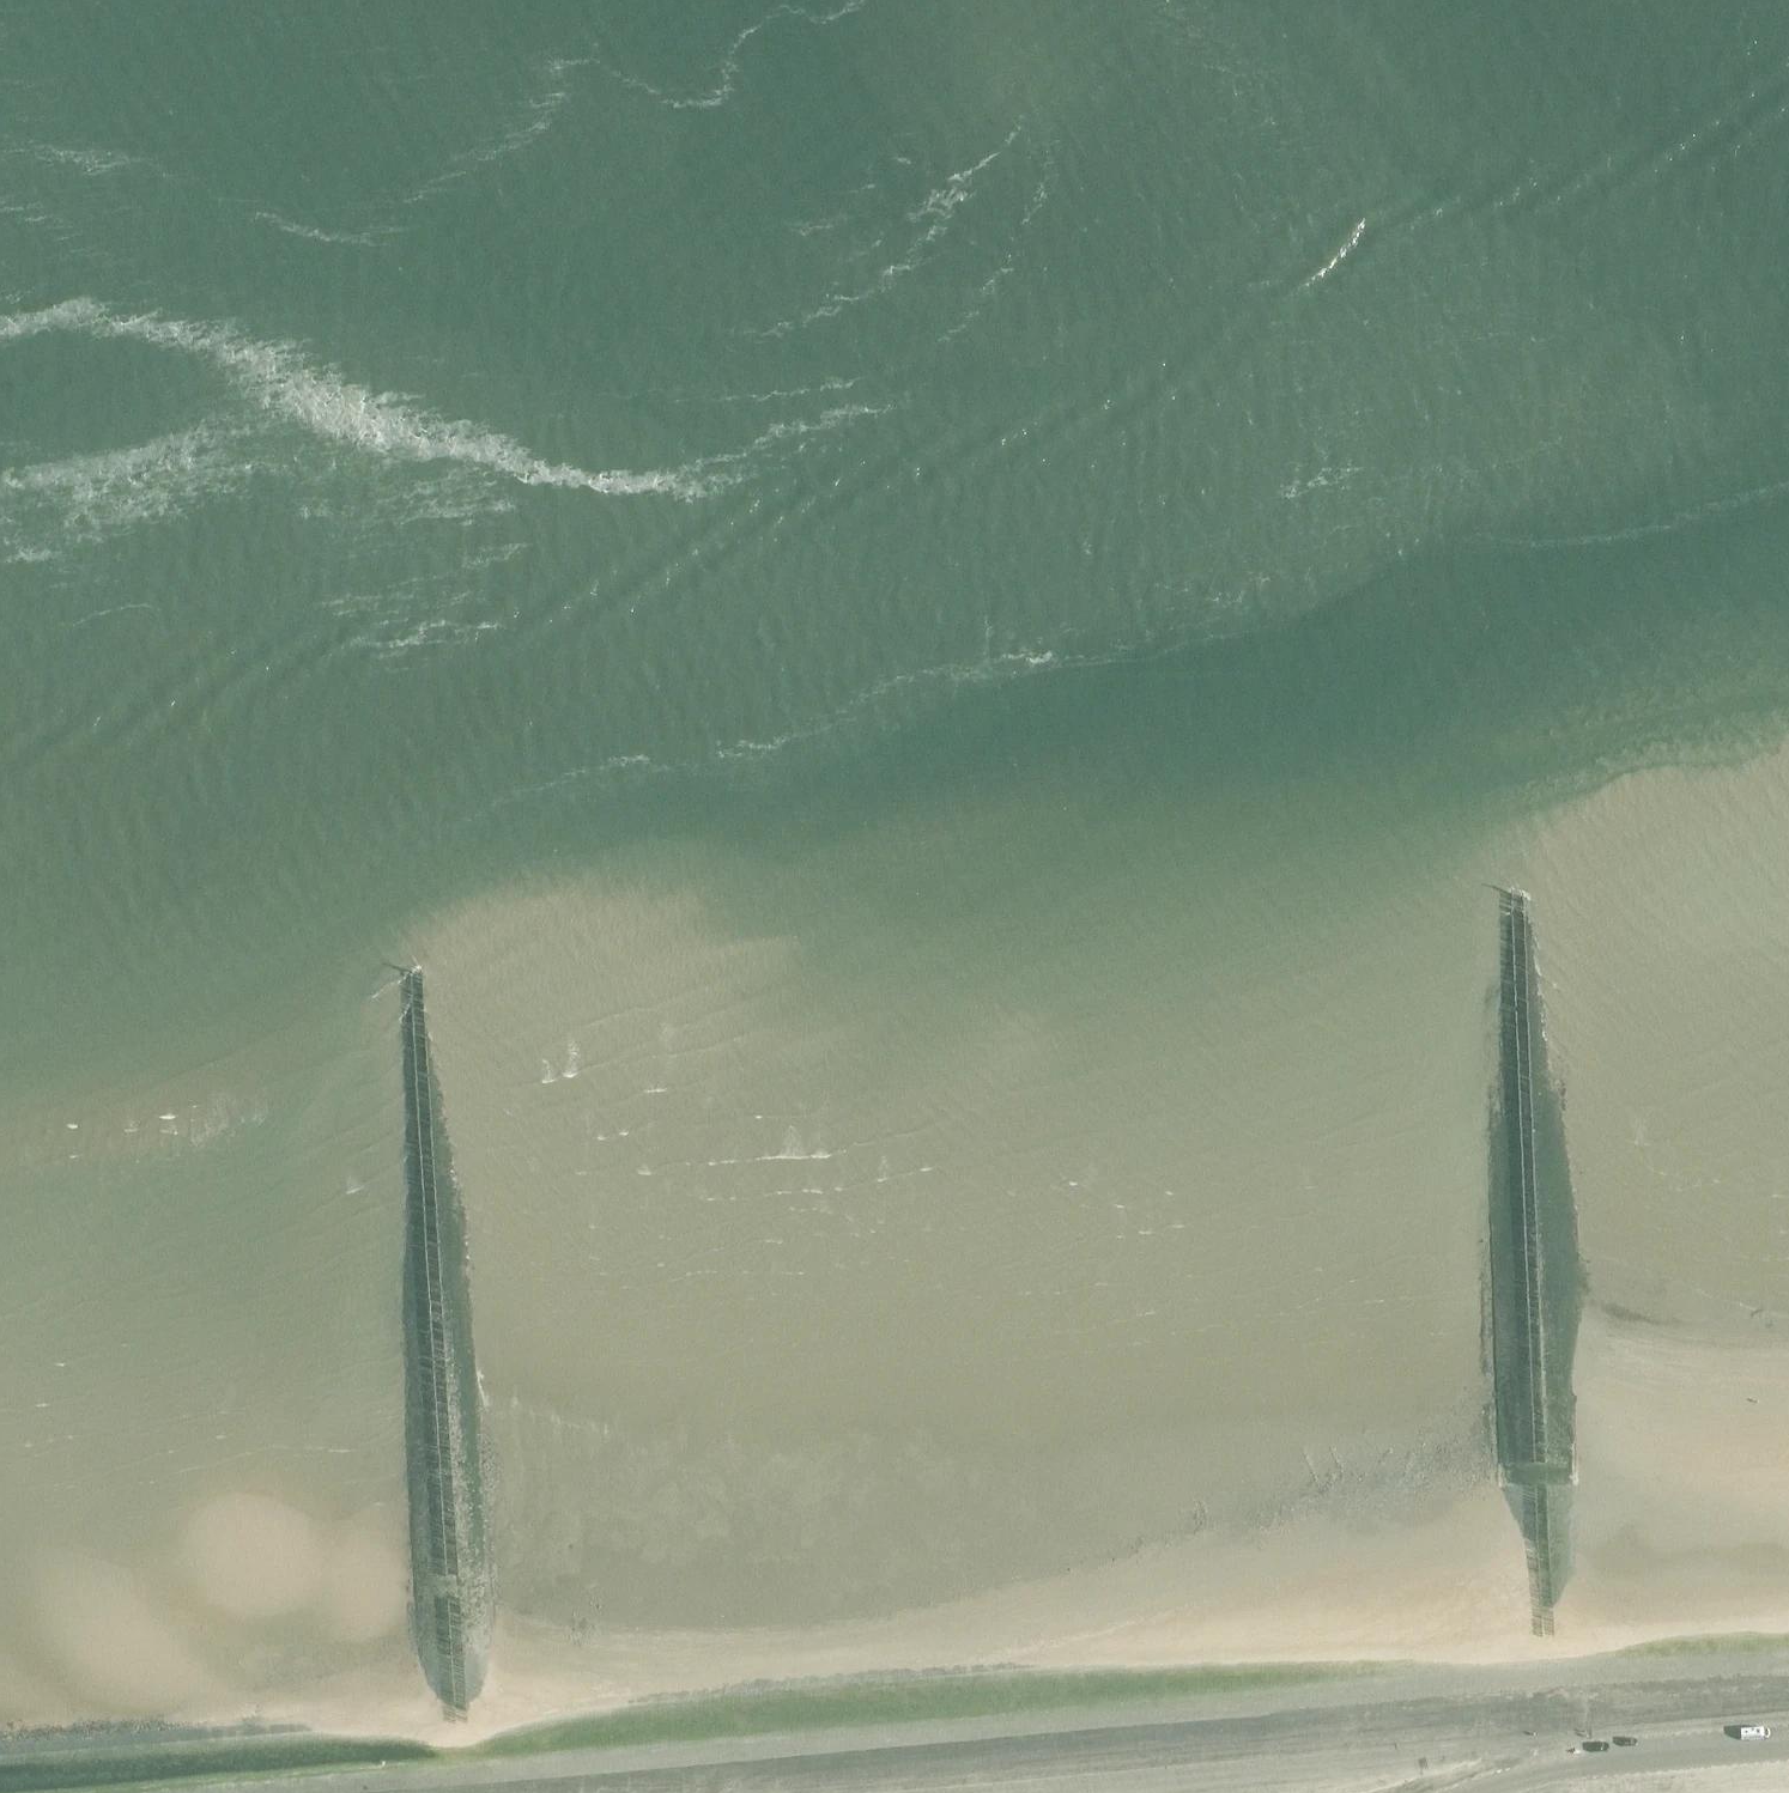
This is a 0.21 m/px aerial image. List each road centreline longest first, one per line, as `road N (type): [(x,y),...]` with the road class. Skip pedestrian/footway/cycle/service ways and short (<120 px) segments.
road 1 (unclassified): [(1473,1792),(1589,1765),(1788,1751)]

